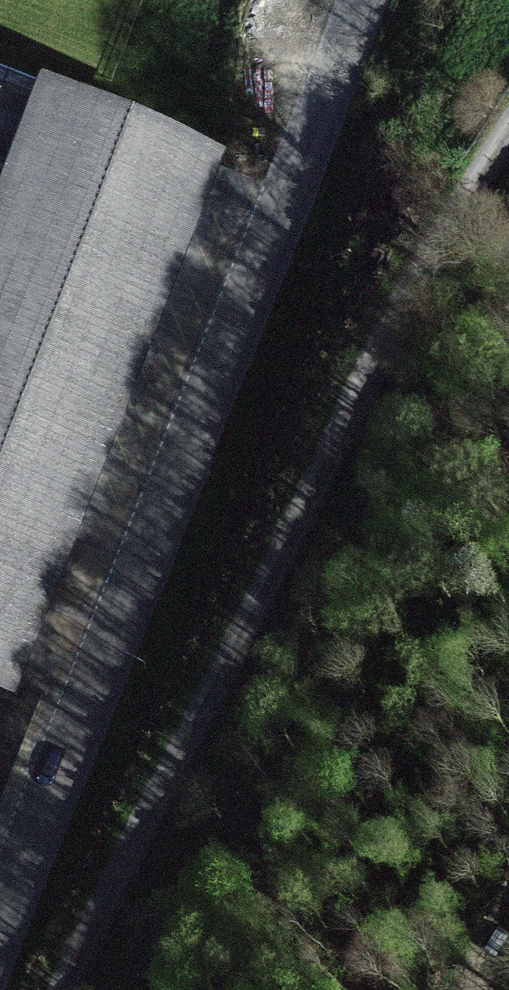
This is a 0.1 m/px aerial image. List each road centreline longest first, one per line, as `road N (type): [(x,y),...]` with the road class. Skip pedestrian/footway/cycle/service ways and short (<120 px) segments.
road 1 (residential): [(356,0),(260,272),(0,921)]
road 2 (track): [(508,125),(371,362),(61,989)]

